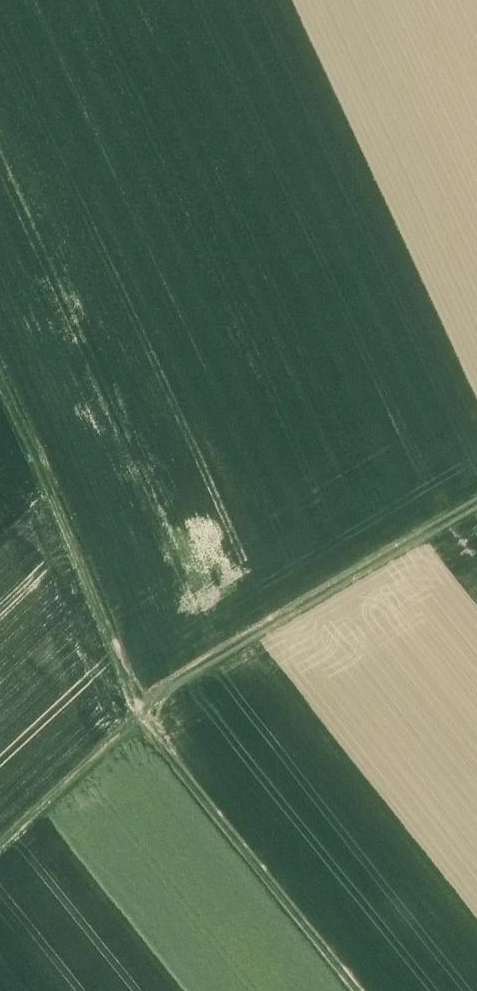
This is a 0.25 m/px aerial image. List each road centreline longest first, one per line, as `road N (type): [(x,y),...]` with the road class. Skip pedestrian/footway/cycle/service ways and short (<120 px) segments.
road 1 (track): [(476,504),(138,711)]
road 2 (track): [(362,990),(138,711)]
road 3 (track): [(0,390),(138,711)]
road 4 (track): [(138,711),(0,852)]

